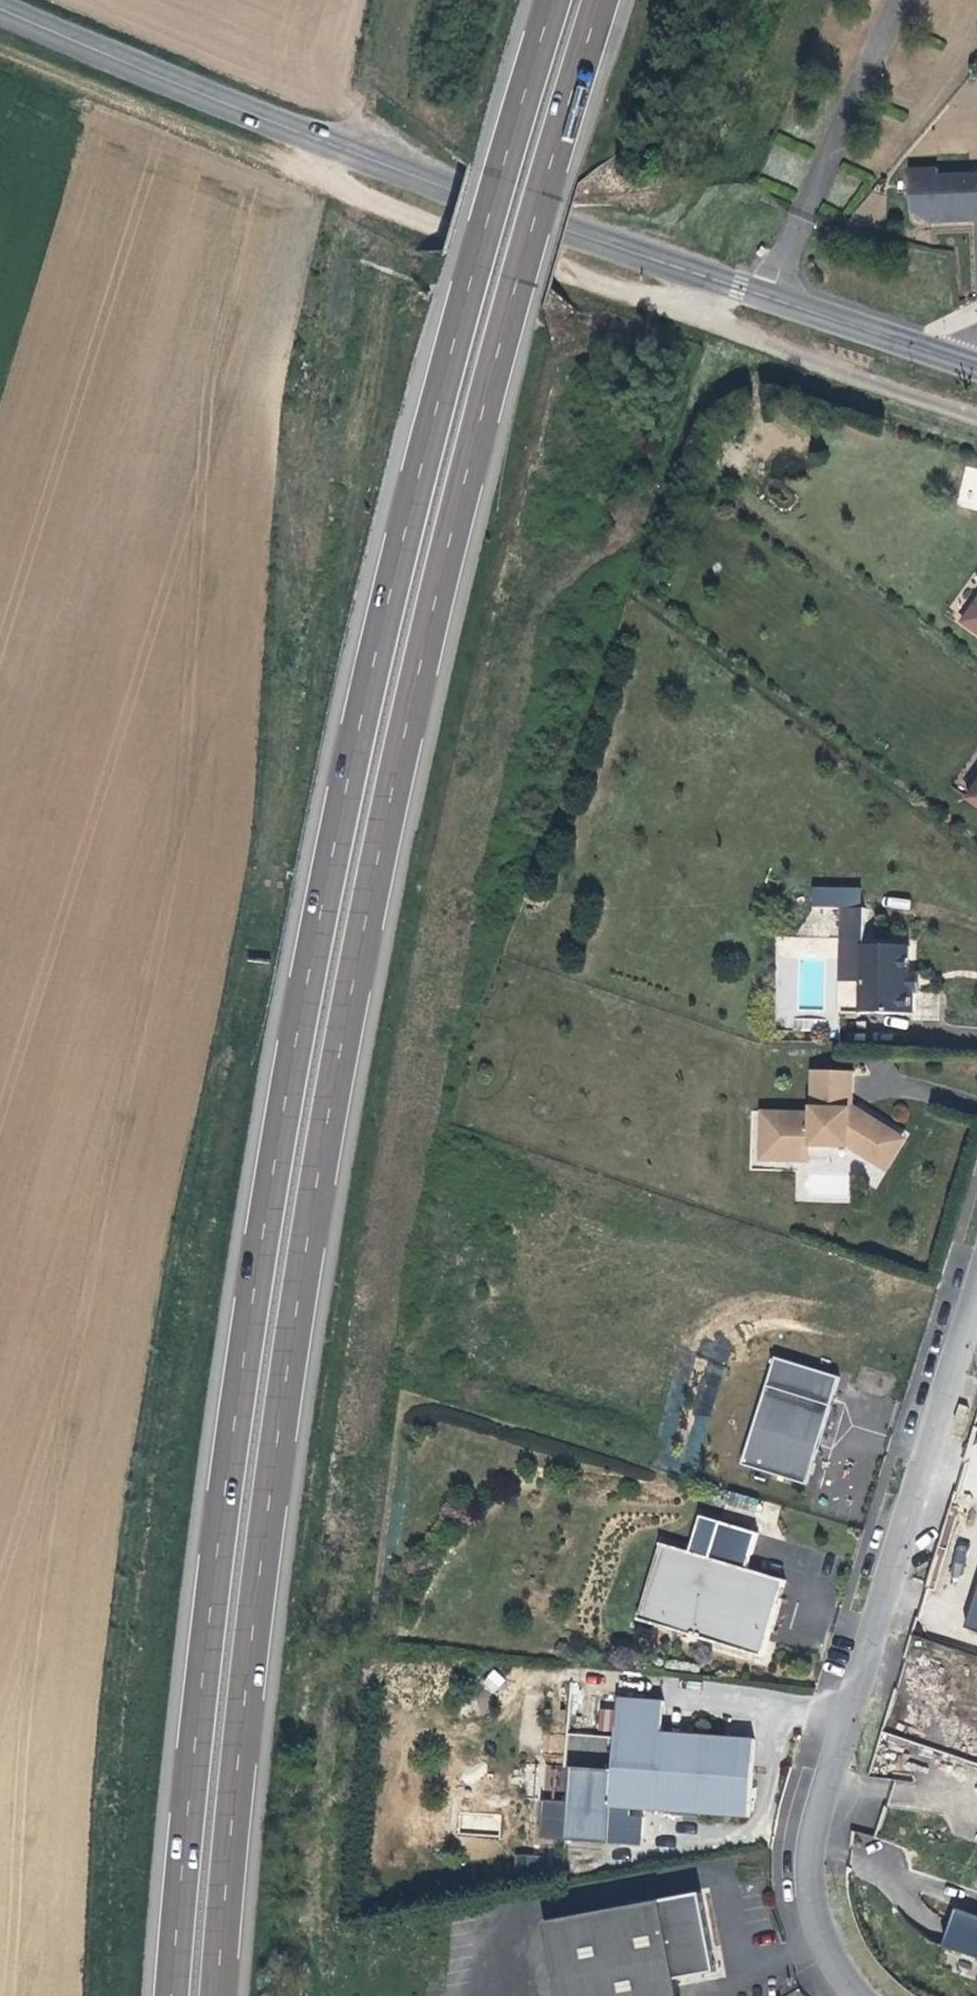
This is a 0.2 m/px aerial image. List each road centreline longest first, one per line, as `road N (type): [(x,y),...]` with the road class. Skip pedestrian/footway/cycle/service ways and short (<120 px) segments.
road 1 (motorway): [(217,1995),(278,1435),(359,951),(424,640),(542,186),(600,0)]
road 2 (motorway): [(554,0),(476,257),(383,622),(314,946),(233,1435),(172,1995)]
road 3 (tertiary): [(976,368),(460,193),(0,8)]
road 4 (residential): [(858,1995),(837,1971),(809,1885),(820,1796),(976,1281)]

